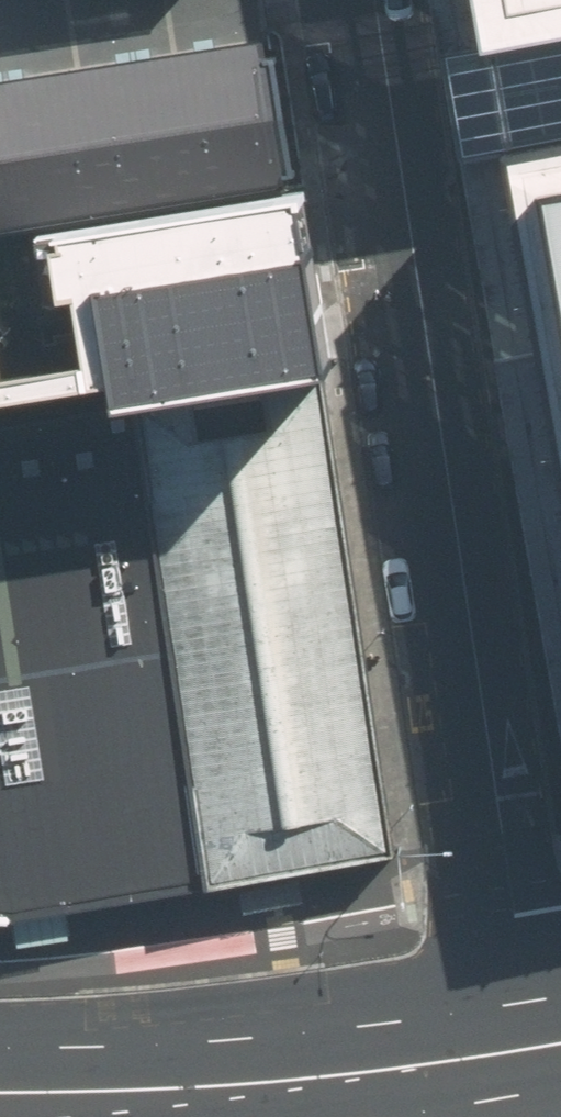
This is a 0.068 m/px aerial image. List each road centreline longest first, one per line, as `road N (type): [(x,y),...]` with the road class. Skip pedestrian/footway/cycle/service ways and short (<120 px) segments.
road 1 (residential): [(533,1027),(369,0)]
road 2 (secondary): [(0,1090),(175,1084),(533,1027)]

